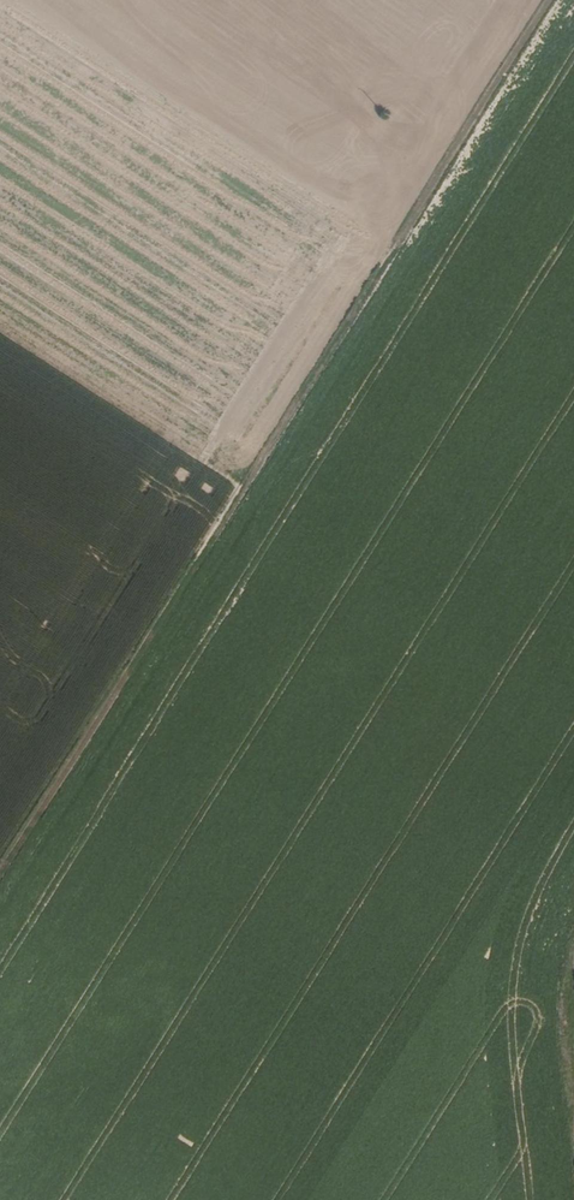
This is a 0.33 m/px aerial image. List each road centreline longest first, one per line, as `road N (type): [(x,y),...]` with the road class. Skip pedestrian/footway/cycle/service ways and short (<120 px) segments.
road 1 (track): [(0,872),(551,0)]

